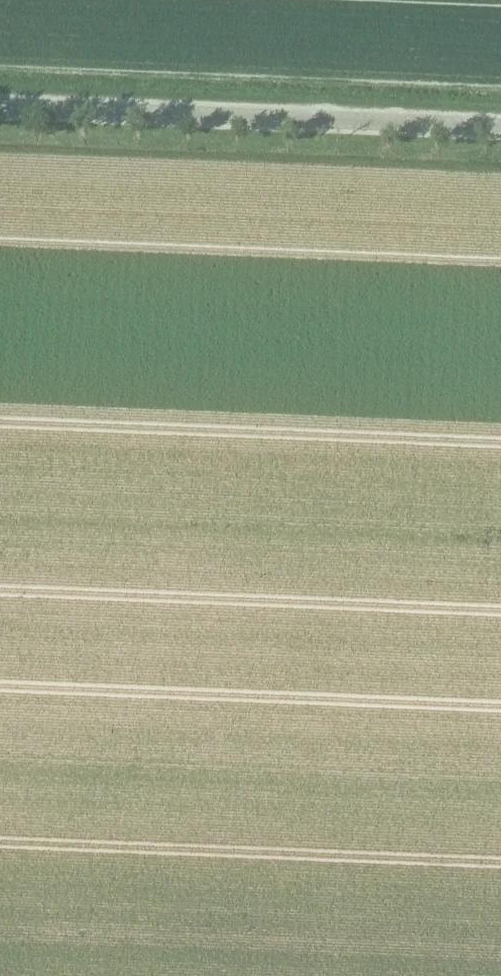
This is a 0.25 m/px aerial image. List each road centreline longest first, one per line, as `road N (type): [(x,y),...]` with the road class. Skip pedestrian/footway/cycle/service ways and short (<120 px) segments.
road 1 (unclassified): [(0,107),(500,127)]

